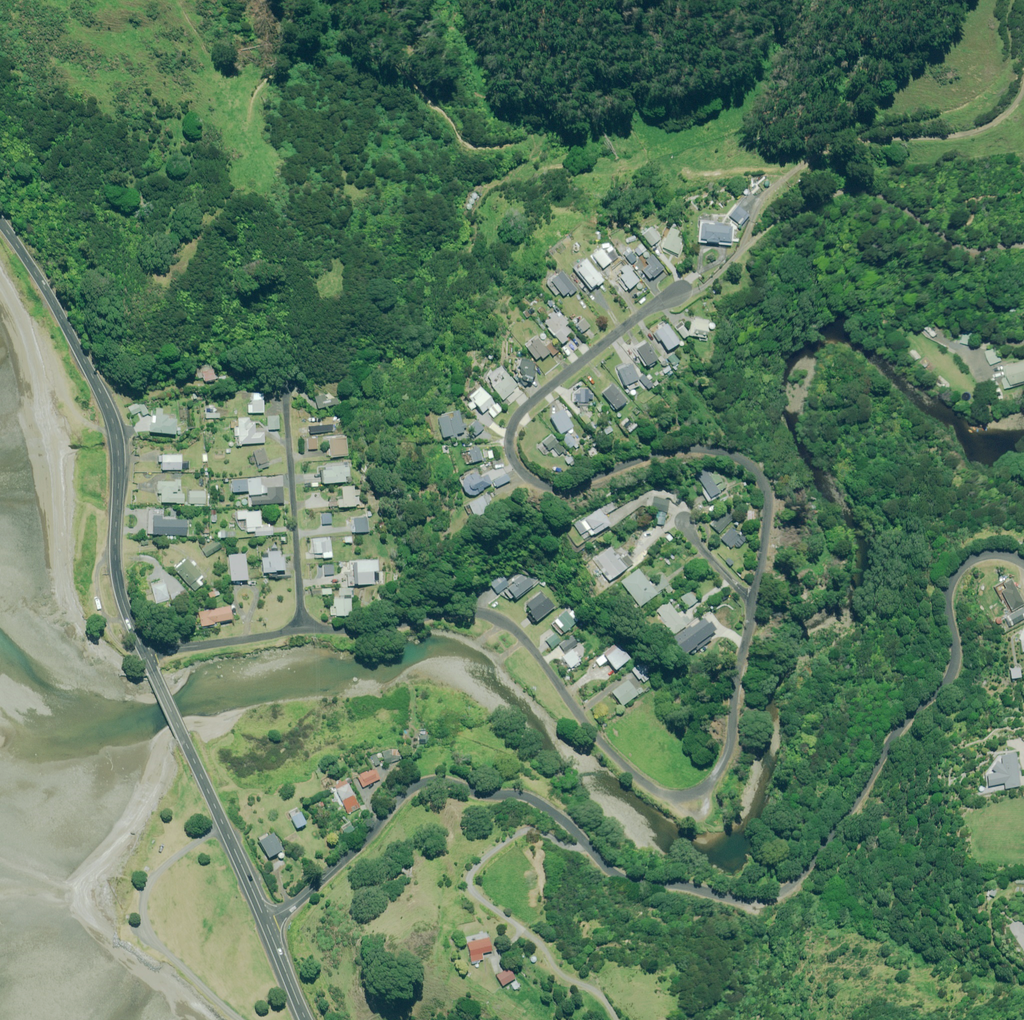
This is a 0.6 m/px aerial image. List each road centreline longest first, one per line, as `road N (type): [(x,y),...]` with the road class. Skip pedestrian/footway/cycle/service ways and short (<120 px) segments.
road 1 (residential): [(266,920),(309,892),(401,798),(432,781),(530,798),(629,880),(752,901),(781,893),(847,815),(906,718),(950,677),(956,650),(948,588),(960,567),(994,552),(1023,562)]
road 2 (residential): [(753,604),(728,753),(710,784),(684,796),(637,778),(526,639),(493,616),(452,611),(365,630),(302,628)]
road 3 (residential): [(679,294),(532,401),(513,426),(513,456),(532,478),(554,487),(677,449),(740,459),(767,497),(753,604)]
road 4 (primary): [(146,655),(119,582),(112,420),(53,299),(0,220)]
road 5 (track): [(733,261),(767,193),(840,138),(984,131),(1023,93)]
road 6 (primary): [(266,920),(146,655)]
road 7 (residential): [(283,379),(302,628)]
road 8 (residential): [(302,628),(146,655)]

